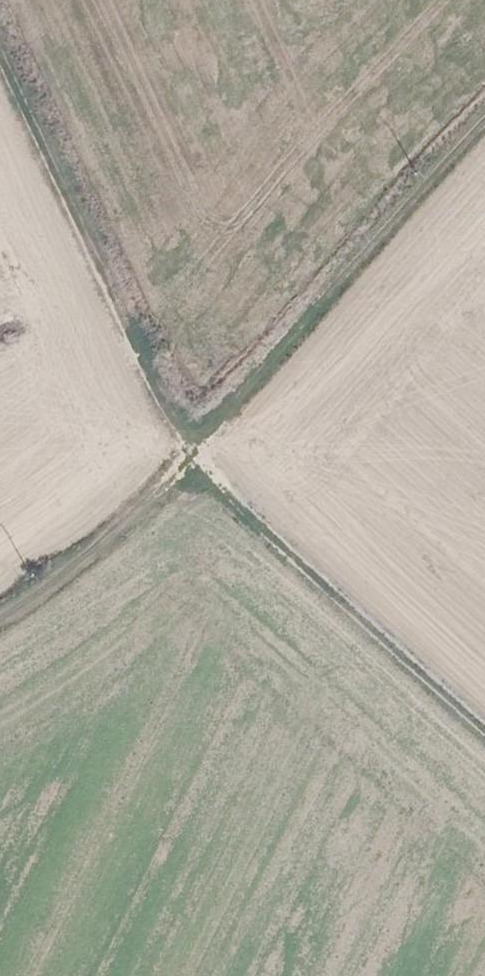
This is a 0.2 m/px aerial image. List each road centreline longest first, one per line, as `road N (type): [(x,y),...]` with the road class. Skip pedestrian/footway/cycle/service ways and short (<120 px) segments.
road 1 (track): [(484,726),(189,467),(0,50)]
road 2 (track): [(0,620),(183,474),(484,123)]

